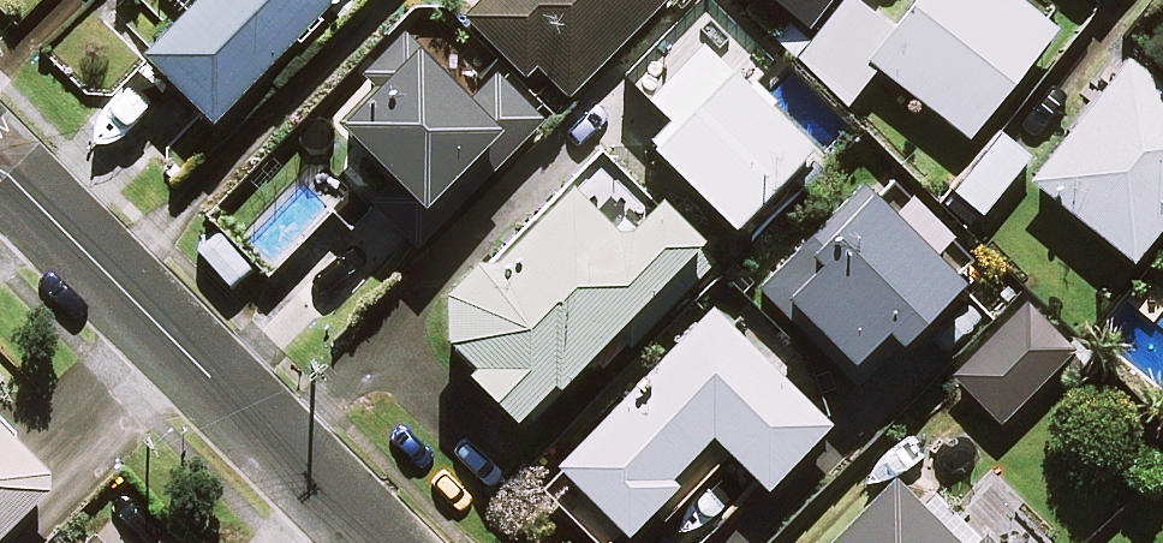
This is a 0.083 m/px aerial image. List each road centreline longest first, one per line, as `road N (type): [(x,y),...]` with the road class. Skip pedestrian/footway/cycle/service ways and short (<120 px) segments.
road 1 (residential): [(377,542),(0,169)]

